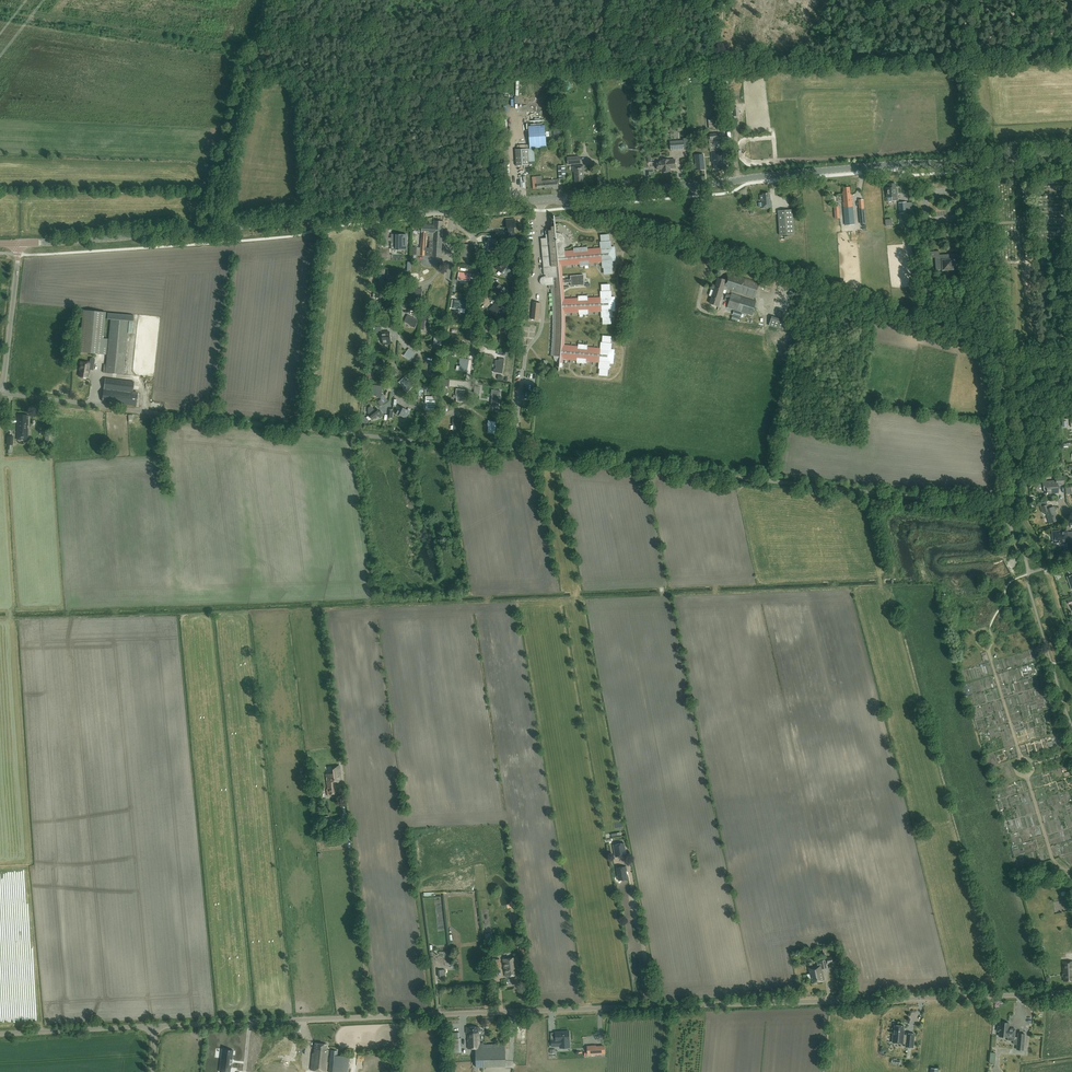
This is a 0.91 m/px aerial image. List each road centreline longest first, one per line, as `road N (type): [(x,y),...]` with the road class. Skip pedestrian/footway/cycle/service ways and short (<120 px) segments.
road 1 (secondary): [(210,229),(981,161)]
road 2 (unclassified): [(371,1017),(1071,991)]
road 3 (unclassified): [(210,229),(267,0)]
road 4 (unclassified): [(371,1017),(343,798)]
road 5 (unclassified): [(155,1026),(371,1017)]
road 6 (secondary): [(20,243),(210,229)]
road 7 (unclassified): [(984,187),(999,348)]
road 8 (unclassified): [(0,1033),(155,1026)]
road 9 (unclassified): [(0,389),(20,243)]

